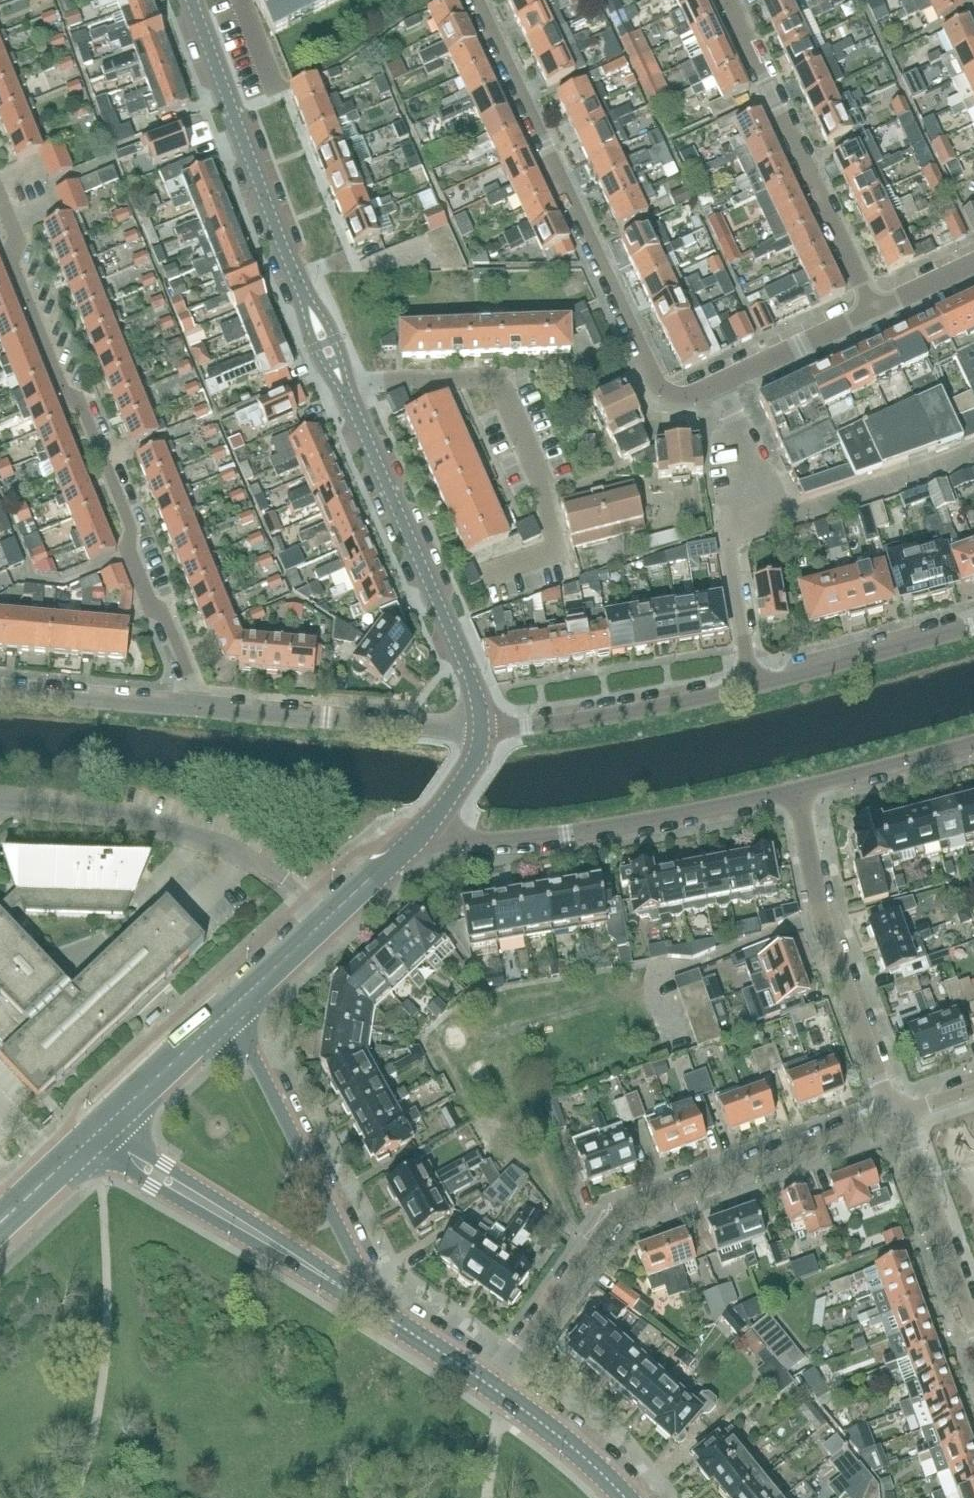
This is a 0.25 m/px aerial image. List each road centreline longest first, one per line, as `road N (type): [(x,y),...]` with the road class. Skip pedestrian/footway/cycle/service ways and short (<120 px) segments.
road 1 (residential): [(201,705),(168,621),(148,601),(128,551),(130,526),(83,408),(61,389),(13,264),(18,238),(0,194)]
road 2 (residential): [(897,1111),(614,1214),(493,1387)]
road 3 (residential): [(474,0),(655,383),(686,398),(718,385)]
road 4 (residential): [(418,834),(478,841),(564,832),(798,790)]
road 5 (tertiary): [(482,725),(467,667),(346,392)]
road 6 (residential): [(874,310),(727,0)]
road 7 (residential): [(897,1111),(798,790)]
road 8 (tertiary): [(374,1308),(231,1012)]
road 9 (tertiary): [(374,1308),(95,1136)]
road 10 (tertiary): [(308,306),(192,0)]
road 11 (residential): [(482,725),(201,705)]
road 12 (residential): [(748,687),(583,719),(482,725)]
road 13 (tertiary): [(231,1012),(418,834)]
road 14 (residential): [(973,628),(748,687)]
road 15 (residential): [(973,1329),(897,1111)]
road 16 (residential): [(775,521),(973,453)]
road 17 (residential): [(748,687),(726,536),(775,521)]
road 18 (residential): [(201,705),(0,688)]
road 19 (tertiary): [(95,1136),(231,1012)]
road 20 (residential): [(798,790),(973,744)]
road 21 (residential): [(718,385),(874,310)]
road 22 (tertiary): [(625,1497),(493,1387)]
road 23 (residential): [(775,521),(718,385)]
road 24 (tertiary): [(493,1387),(374,1308)]
road 25 (tertiary): [(0,1224),(95,1136)]
road 26 (tertiary): [(418,834),(478,755),(482,725)]

